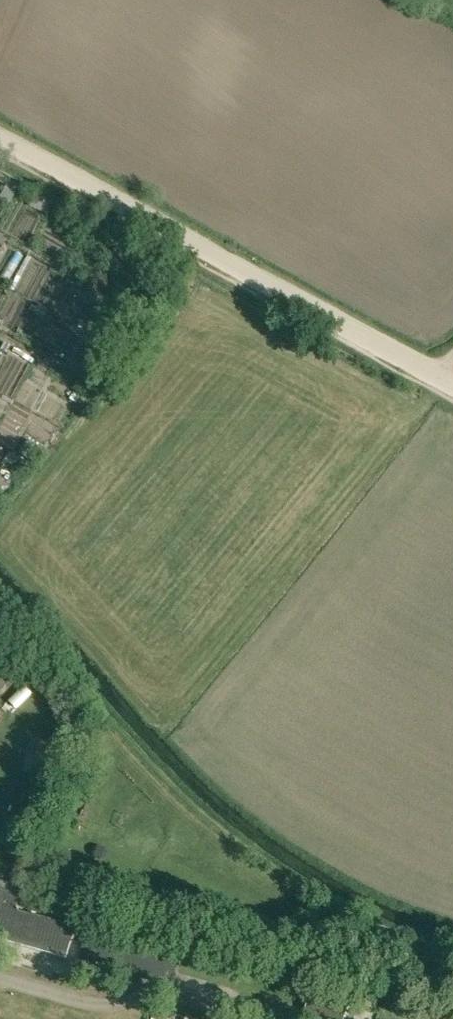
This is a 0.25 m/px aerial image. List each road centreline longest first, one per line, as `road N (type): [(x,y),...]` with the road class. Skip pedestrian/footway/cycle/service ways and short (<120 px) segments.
road 1 (track): [(441,380),(0,139)]

